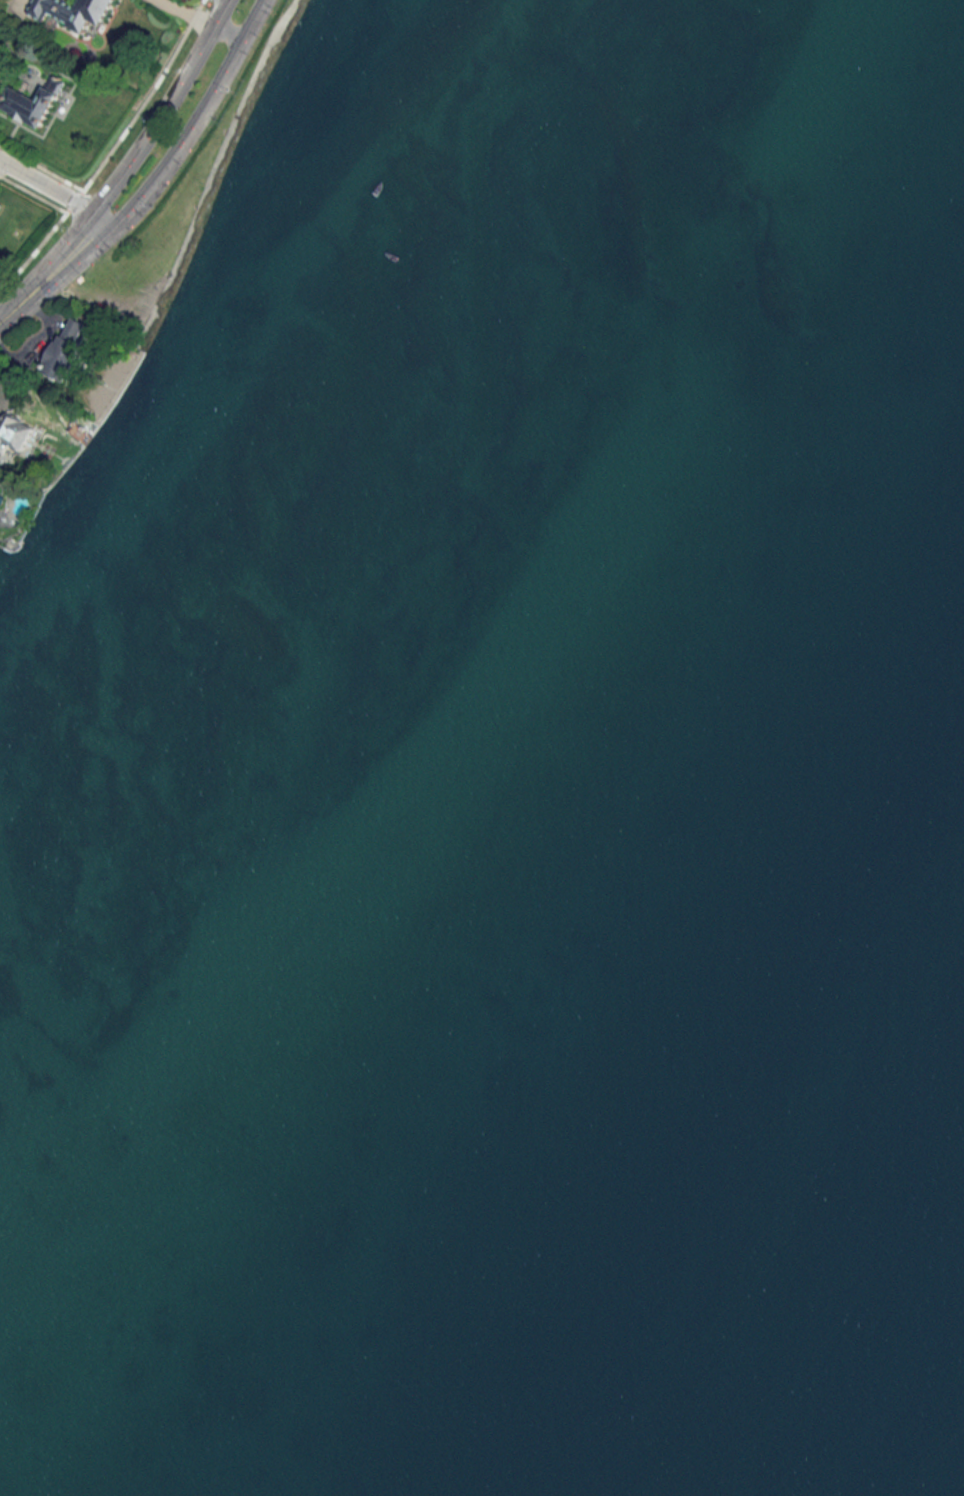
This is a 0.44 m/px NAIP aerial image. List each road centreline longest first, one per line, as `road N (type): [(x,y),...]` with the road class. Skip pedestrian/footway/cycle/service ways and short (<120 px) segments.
road 1 (secondary): [(108,220),(127,214),(188,137),(264,0)]
road 2 (secondary): [(224,0),(103,202),(108,220)]
road 3 (secondary): [(0,316),(108,220)]
road 4 (residential): [(108,220),(0,162)]

